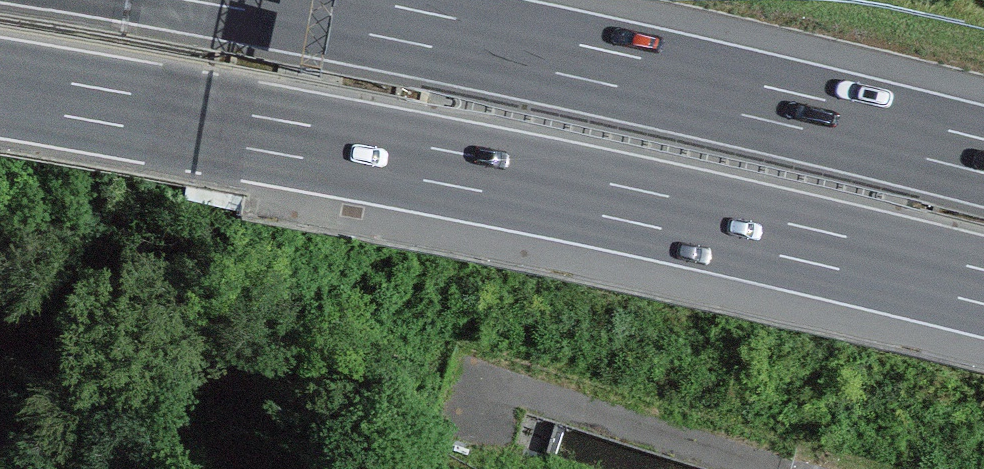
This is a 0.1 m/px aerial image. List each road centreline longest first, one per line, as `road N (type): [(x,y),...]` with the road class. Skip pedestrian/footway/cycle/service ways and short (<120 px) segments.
road 1 (motorway): [(0,88),(602,199),(983,287)]
road 2 (motorway): [(983,157),(277,0)]

